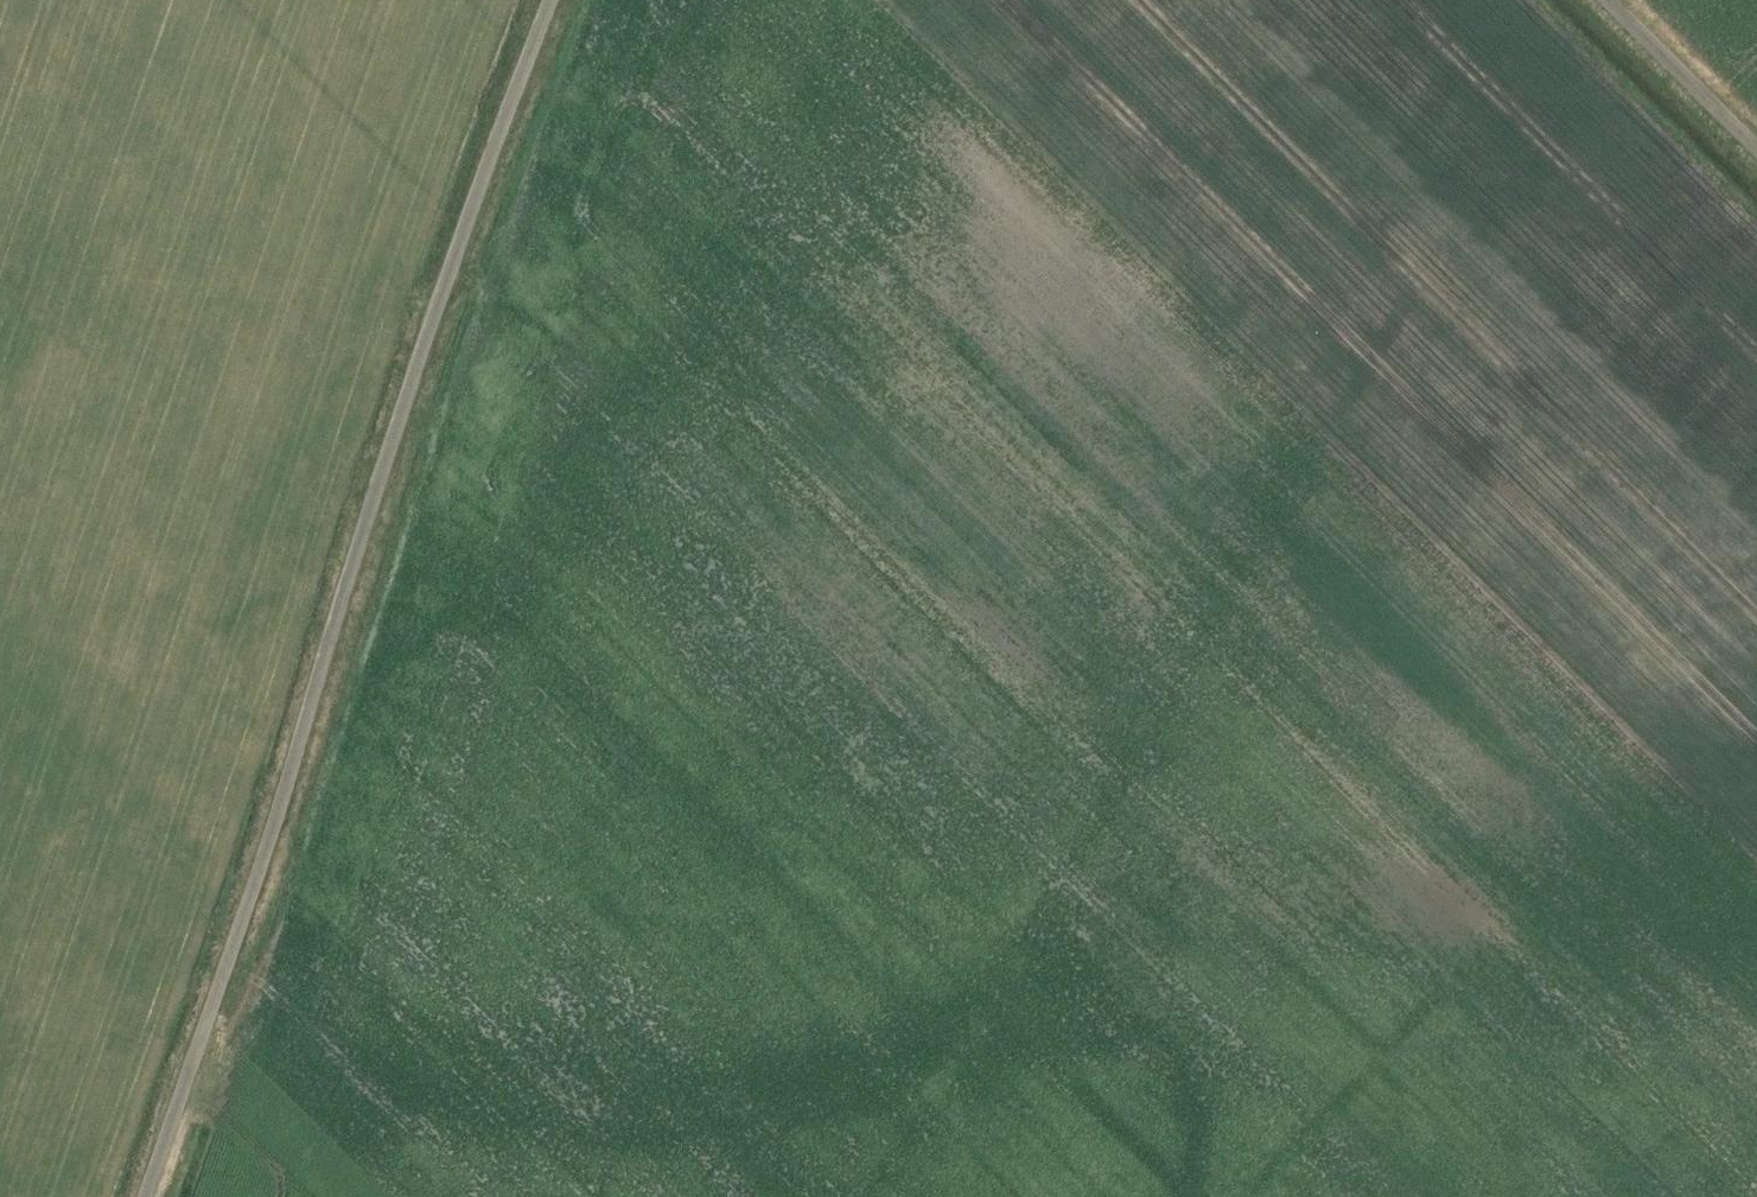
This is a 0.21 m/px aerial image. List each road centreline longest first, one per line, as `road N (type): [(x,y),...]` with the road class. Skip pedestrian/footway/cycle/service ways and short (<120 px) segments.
road 1 (unclassified): [(145,1196),(570,0)]
road 2 (track): [(1756,148),(1609,0)]

